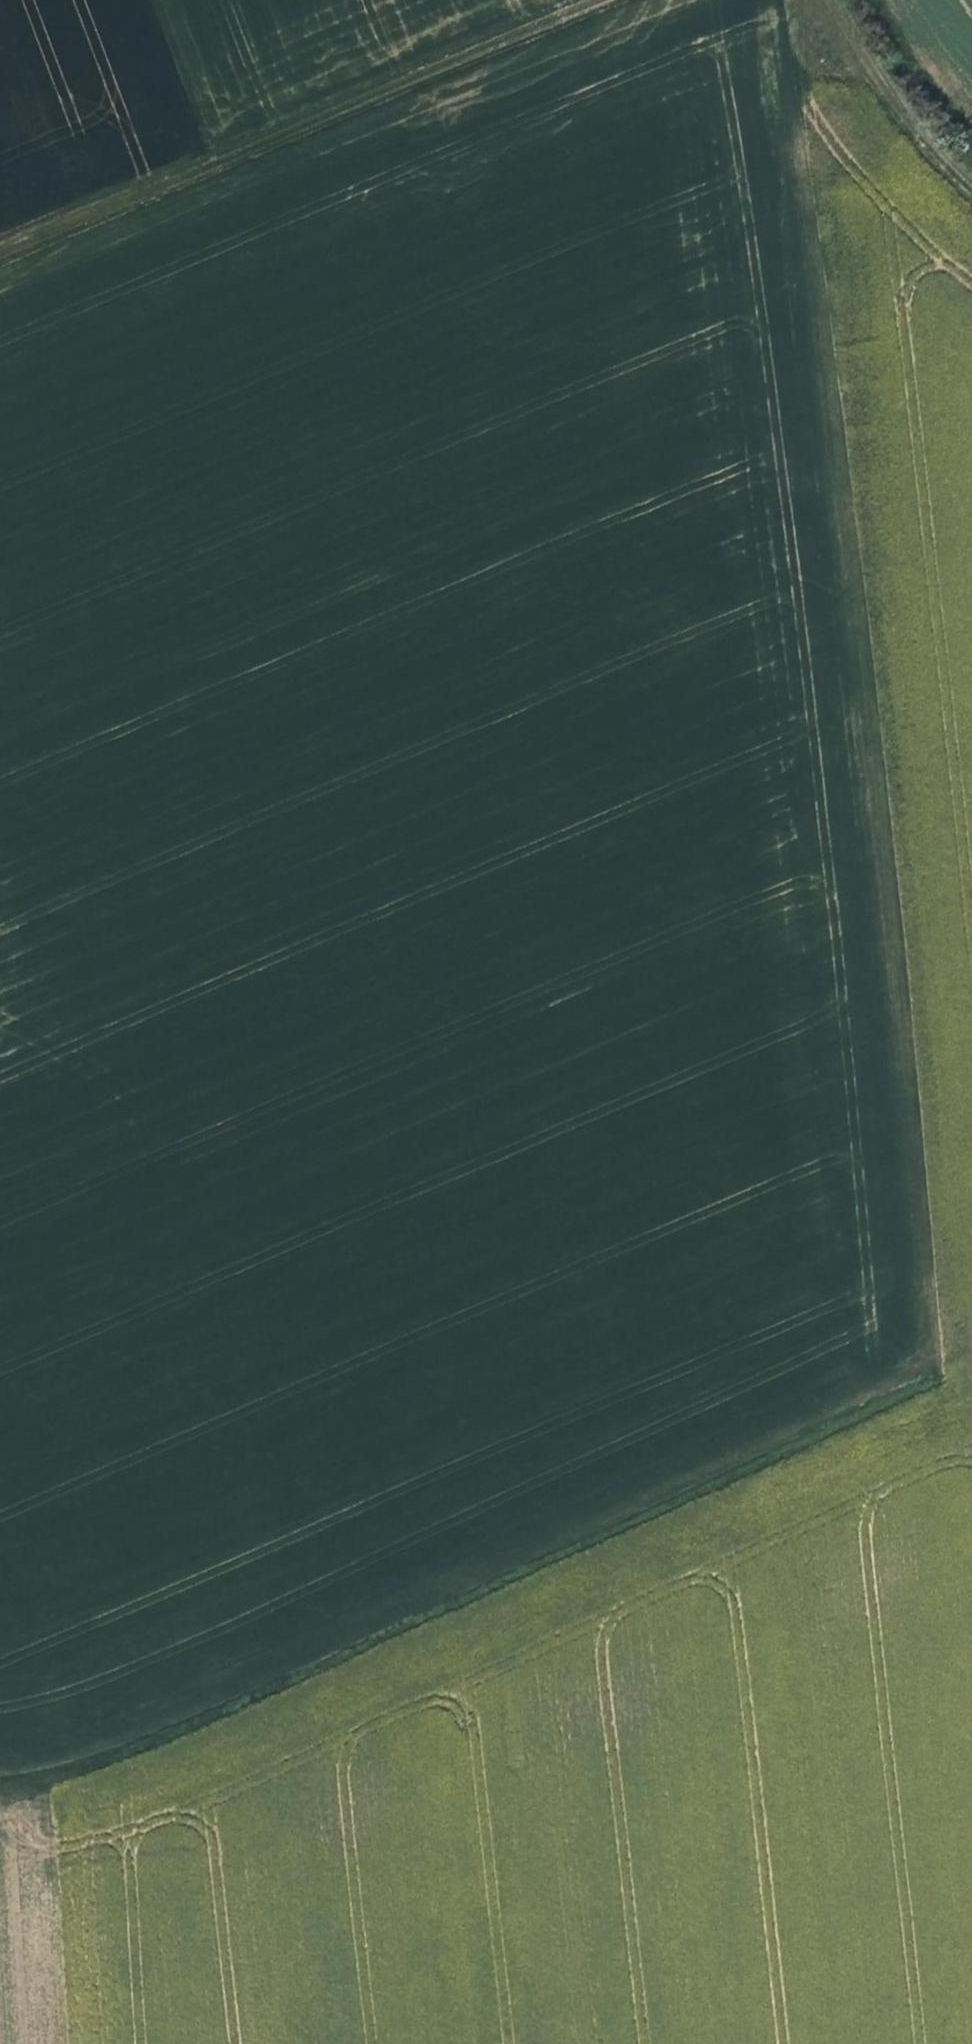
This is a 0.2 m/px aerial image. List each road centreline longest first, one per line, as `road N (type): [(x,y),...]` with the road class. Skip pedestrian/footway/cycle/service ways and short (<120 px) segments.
road 1 (track): [(0,254),(591,0)]
road 2 (track): [(835,0),(915,124),(971,182)]

